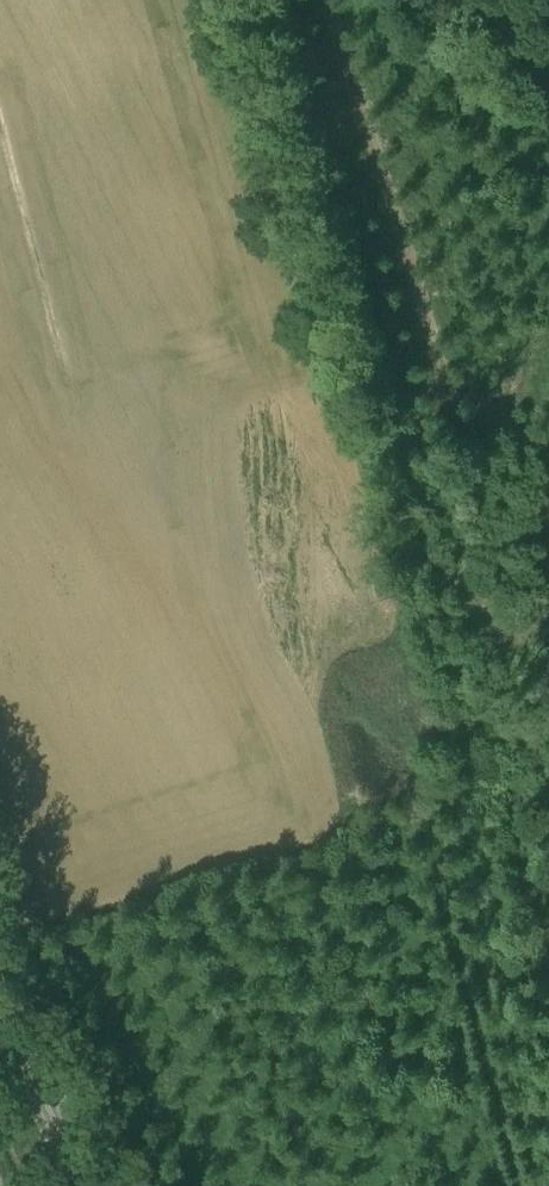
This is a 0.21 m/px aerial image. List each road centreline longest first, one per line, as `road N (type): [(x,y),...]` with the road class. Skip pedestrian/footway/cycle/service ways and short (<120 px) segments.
road 1 (track): [(323,0),(449,386),(494,404),(543,466),(548,580)]
road 2 (primary): [(89,1185),(0,1012)]

